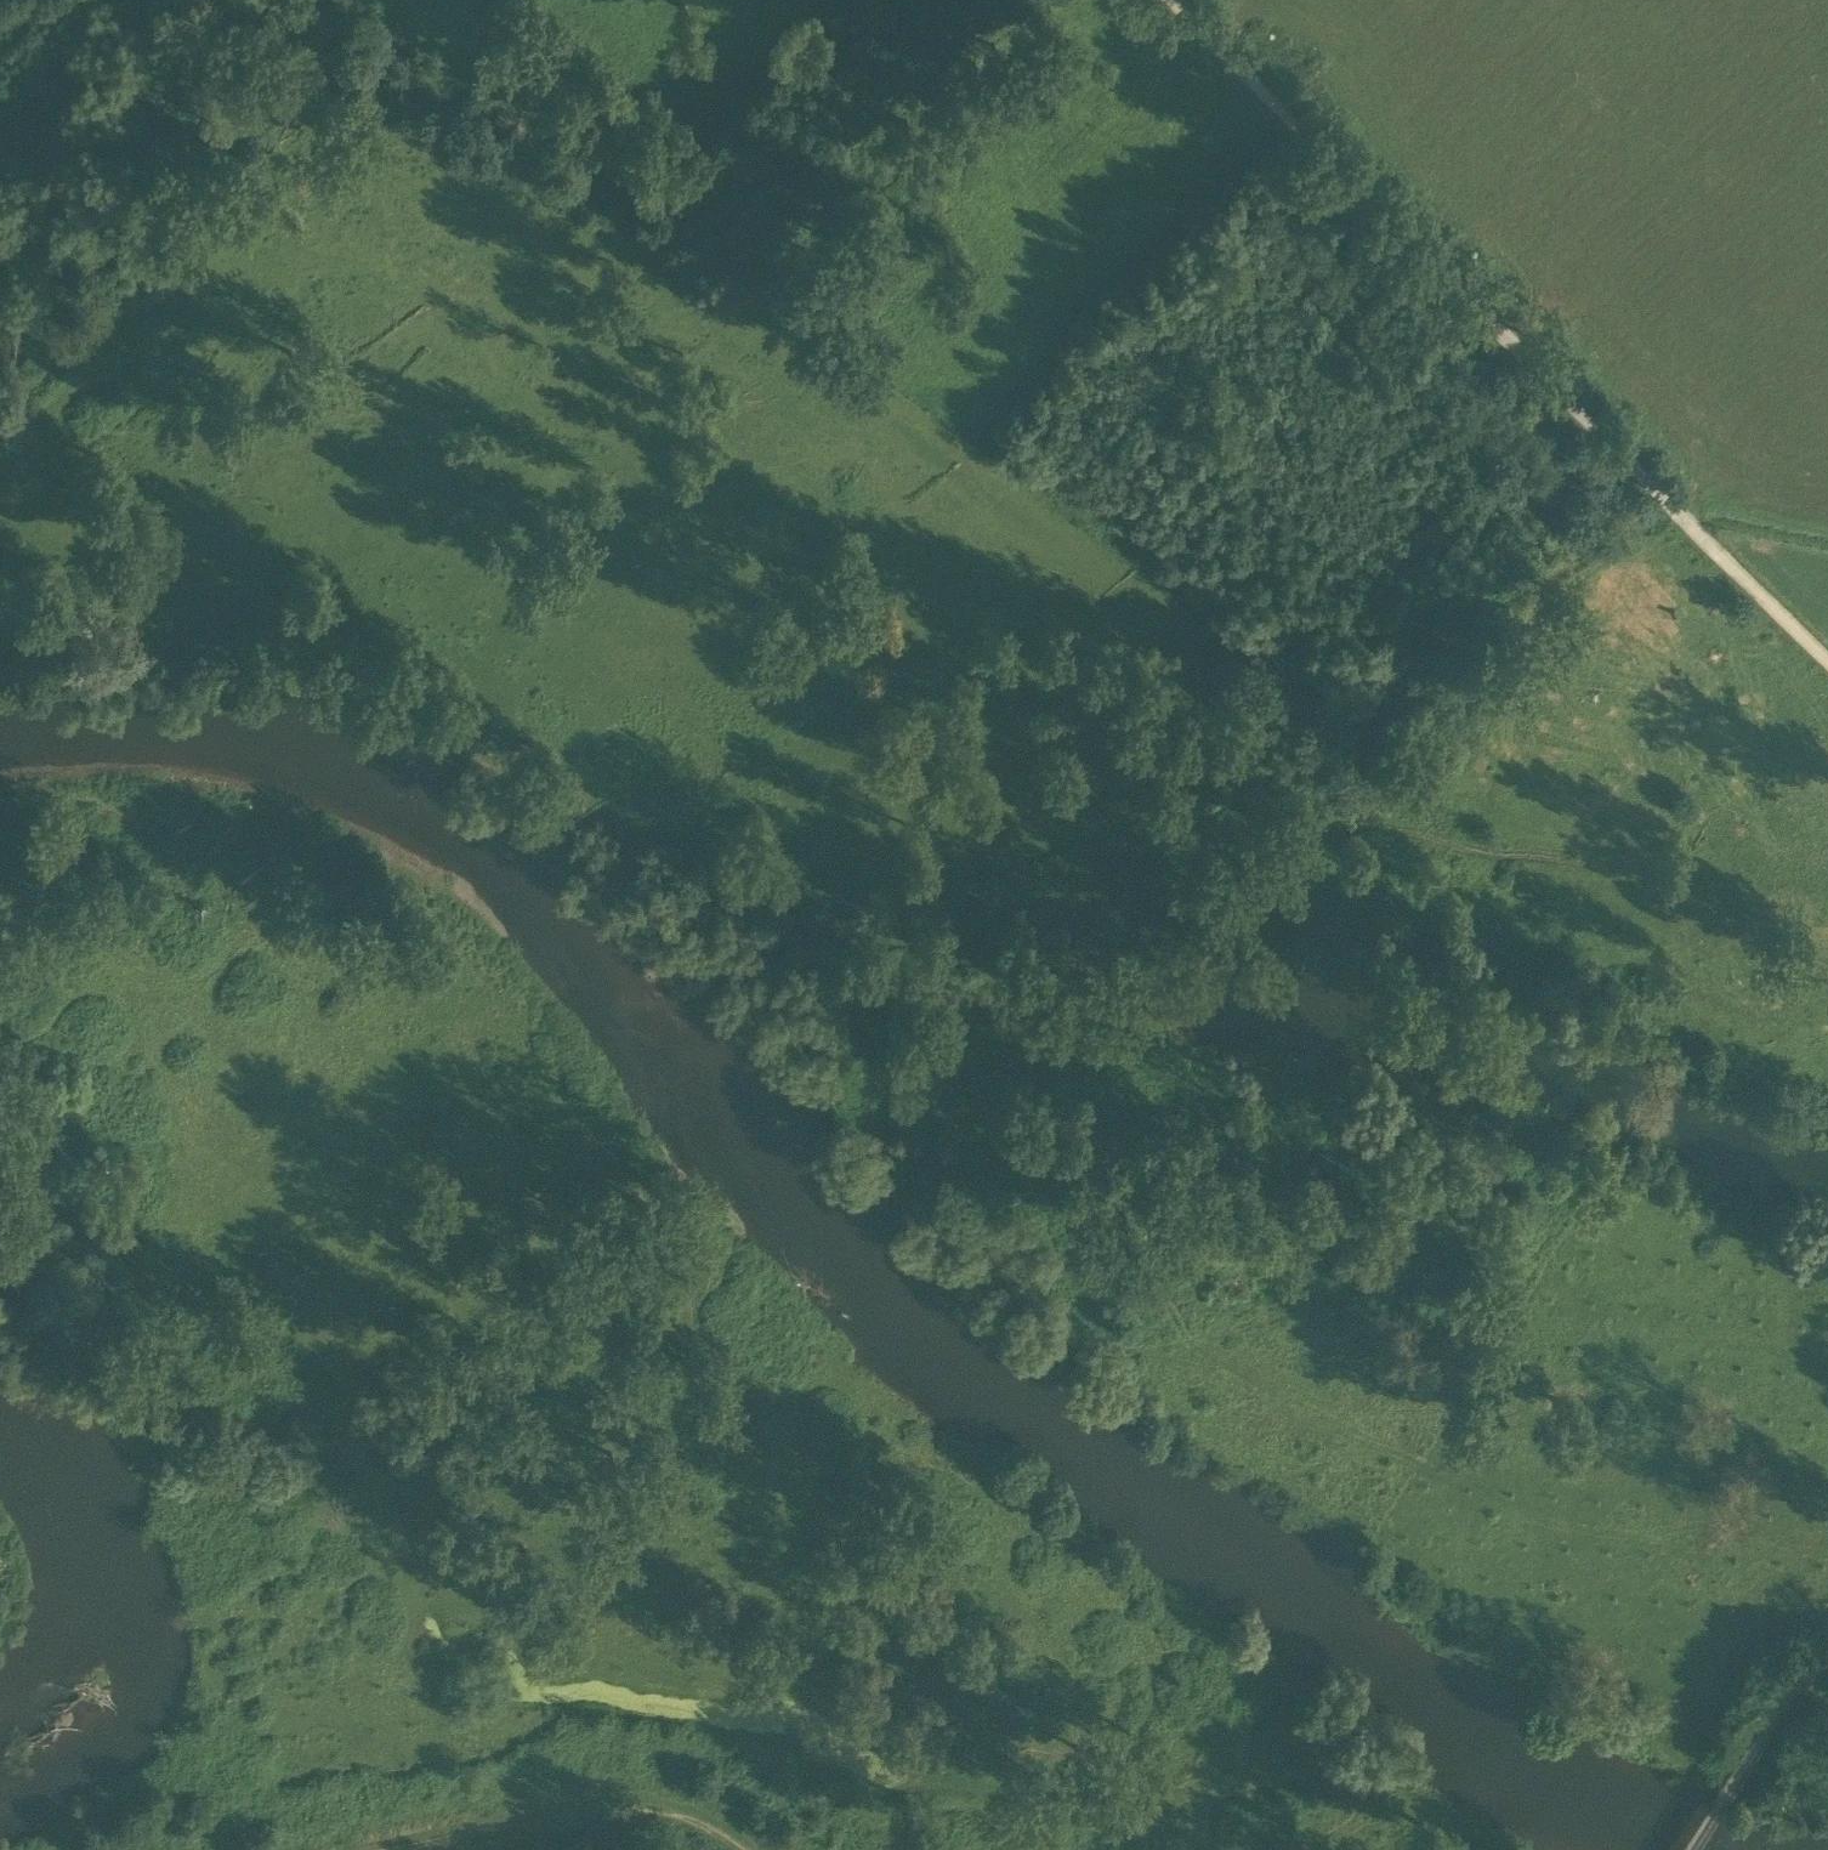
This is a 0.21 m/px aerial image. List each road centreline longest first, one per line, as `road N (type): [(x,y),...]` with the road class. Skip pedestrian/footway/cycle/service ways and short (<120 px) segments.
road 1 (track): [(1827,658),(1166,0)]
road 2 (track): [(1827,1656),(1785,1693),(1687,1849)]

